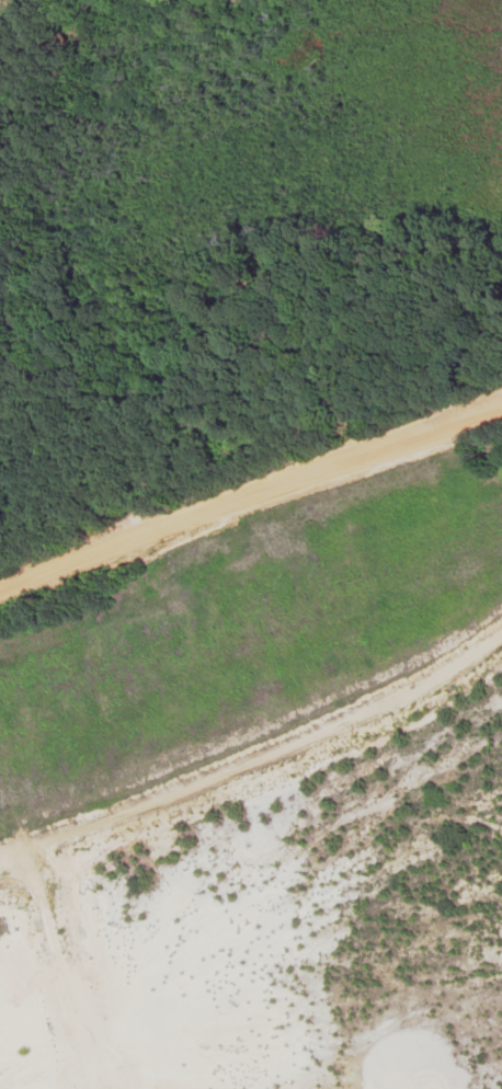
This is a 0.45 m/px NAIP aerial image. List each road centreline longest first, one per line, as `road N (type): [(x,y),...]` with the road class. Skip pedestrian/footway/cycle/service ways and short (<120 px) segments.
road 1 (residential): [(501,407),(0,585)]

